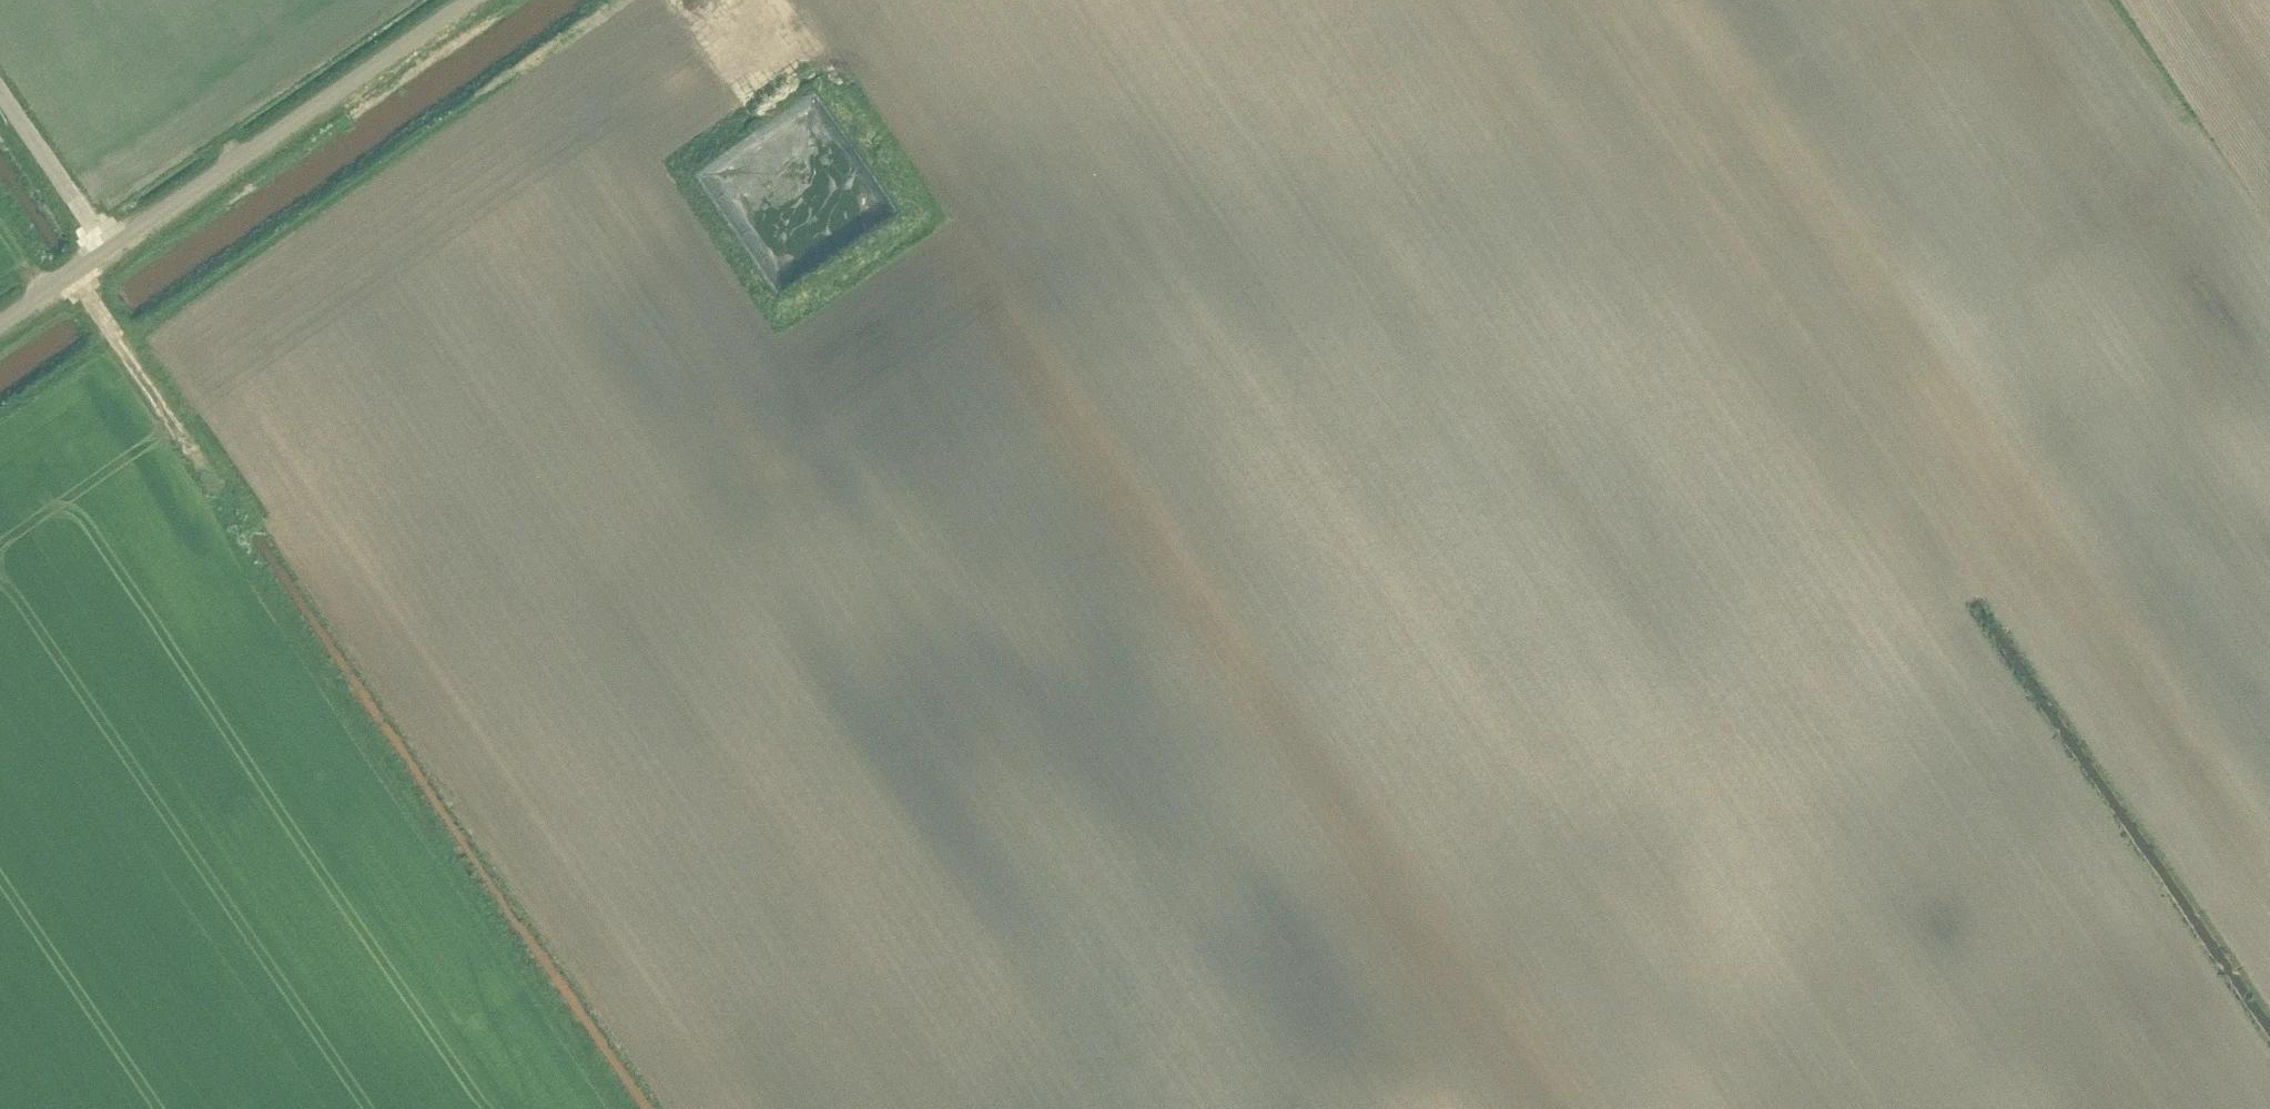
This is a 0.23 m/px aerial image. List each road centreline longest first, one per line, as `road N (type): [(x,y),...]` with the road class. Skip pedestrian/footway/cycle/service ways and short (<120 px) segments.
road 1 (unclassified): [(0,320),(466,0)]

